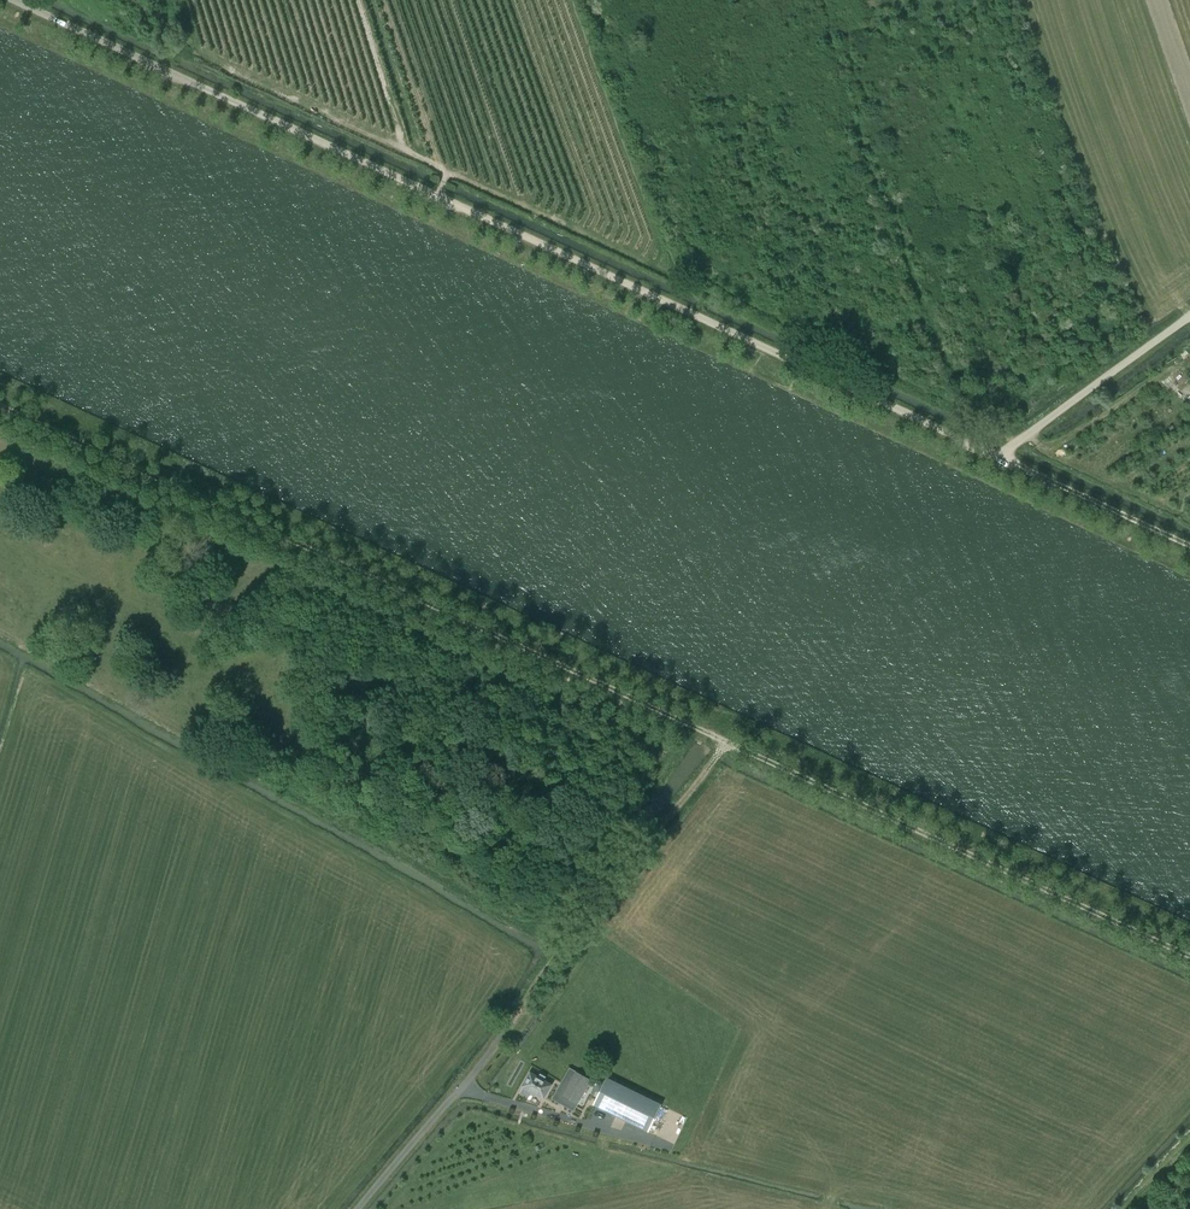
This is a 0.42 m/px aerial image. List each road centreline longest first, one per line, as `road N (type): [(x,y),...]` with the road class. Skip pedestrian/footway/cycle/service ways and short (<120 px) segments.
road 1 (unclassified): [(998,456),(12,0)]
road 2 (track): [(725,743),(0,407)]
road 3 (track): [(1189,957),(725,743)]
road 4 (unclassified): [(359,1208),(510,1028),(582,920)]
road 5 (unclassified): [(998,456),(1189,315)]
road 6 (track): [(582,920),(725,743)]
road 7 (track): [(1189,544),(998,456)]
road 8 (track): [(1180,363),(1064,444),(1046,448),(1027,434)]

